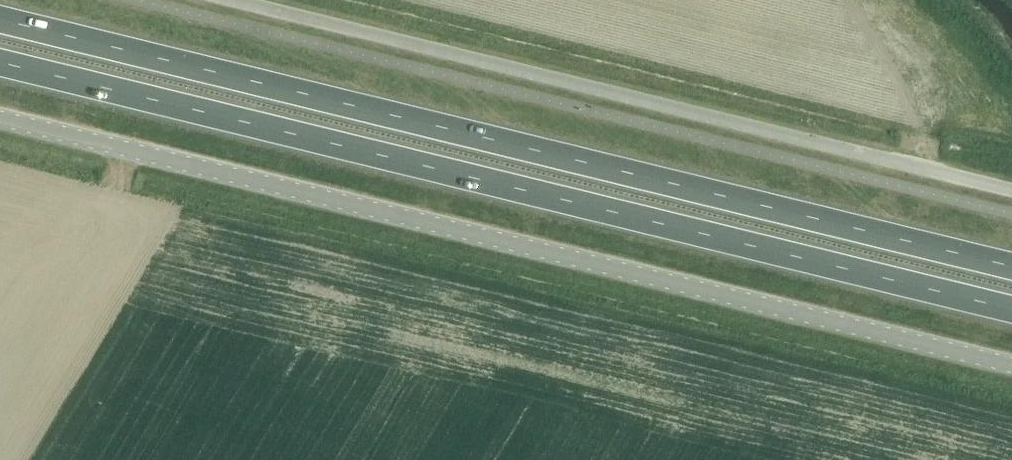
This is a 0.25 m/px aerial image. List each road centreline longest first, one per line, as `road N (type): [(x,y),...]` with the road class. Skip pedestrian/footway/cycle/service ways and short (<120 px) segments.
road 1 (trunk): [(0,64),(1011,318)]
road 2 (trunk): [(1011,268),(0,20)]
road 3 (unclassified): [(0,132),(1011,374)]
road 4 (unclassified): [(1011,187),(271,0)]

